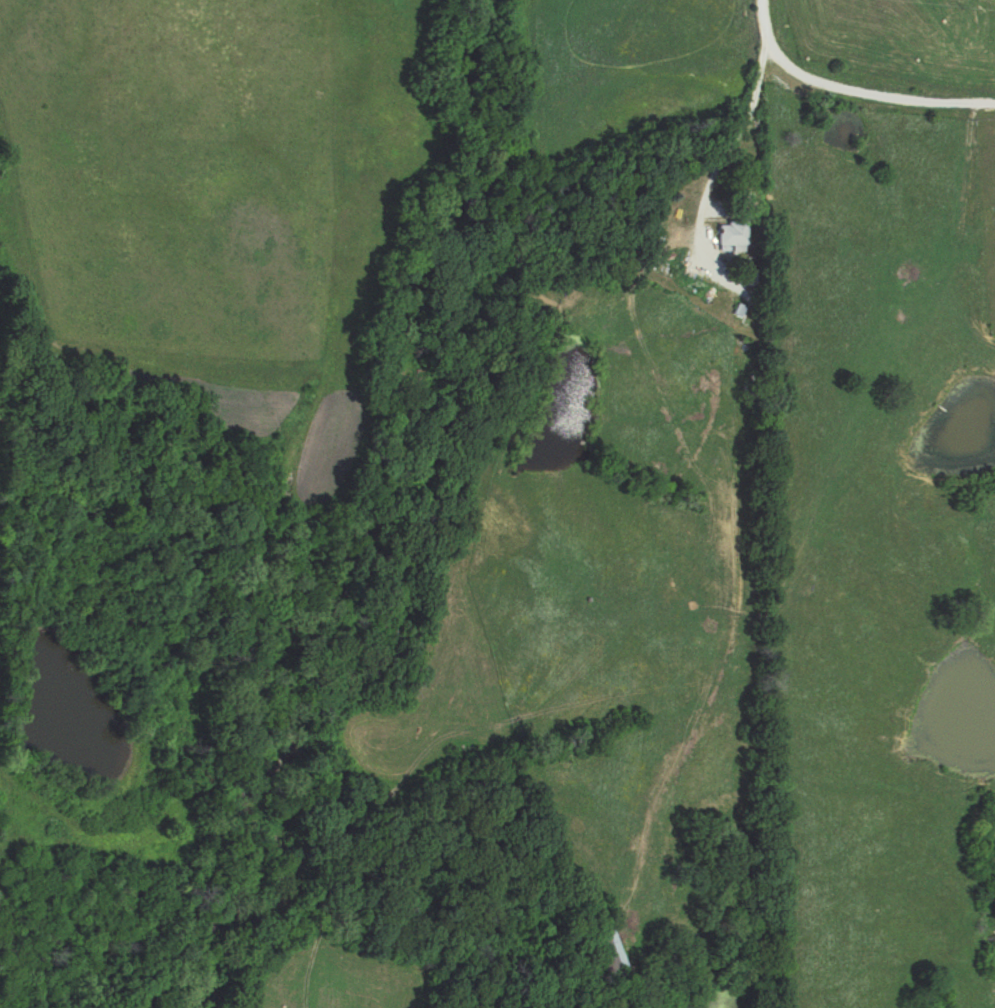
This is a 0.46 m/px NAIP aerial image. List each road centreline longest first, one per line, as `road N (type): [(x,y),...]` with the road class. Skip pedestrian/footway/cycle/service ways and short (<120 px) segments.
road 1 (residential): [(760,0),(768,43),(799,79),(881,99),(994,105)]

